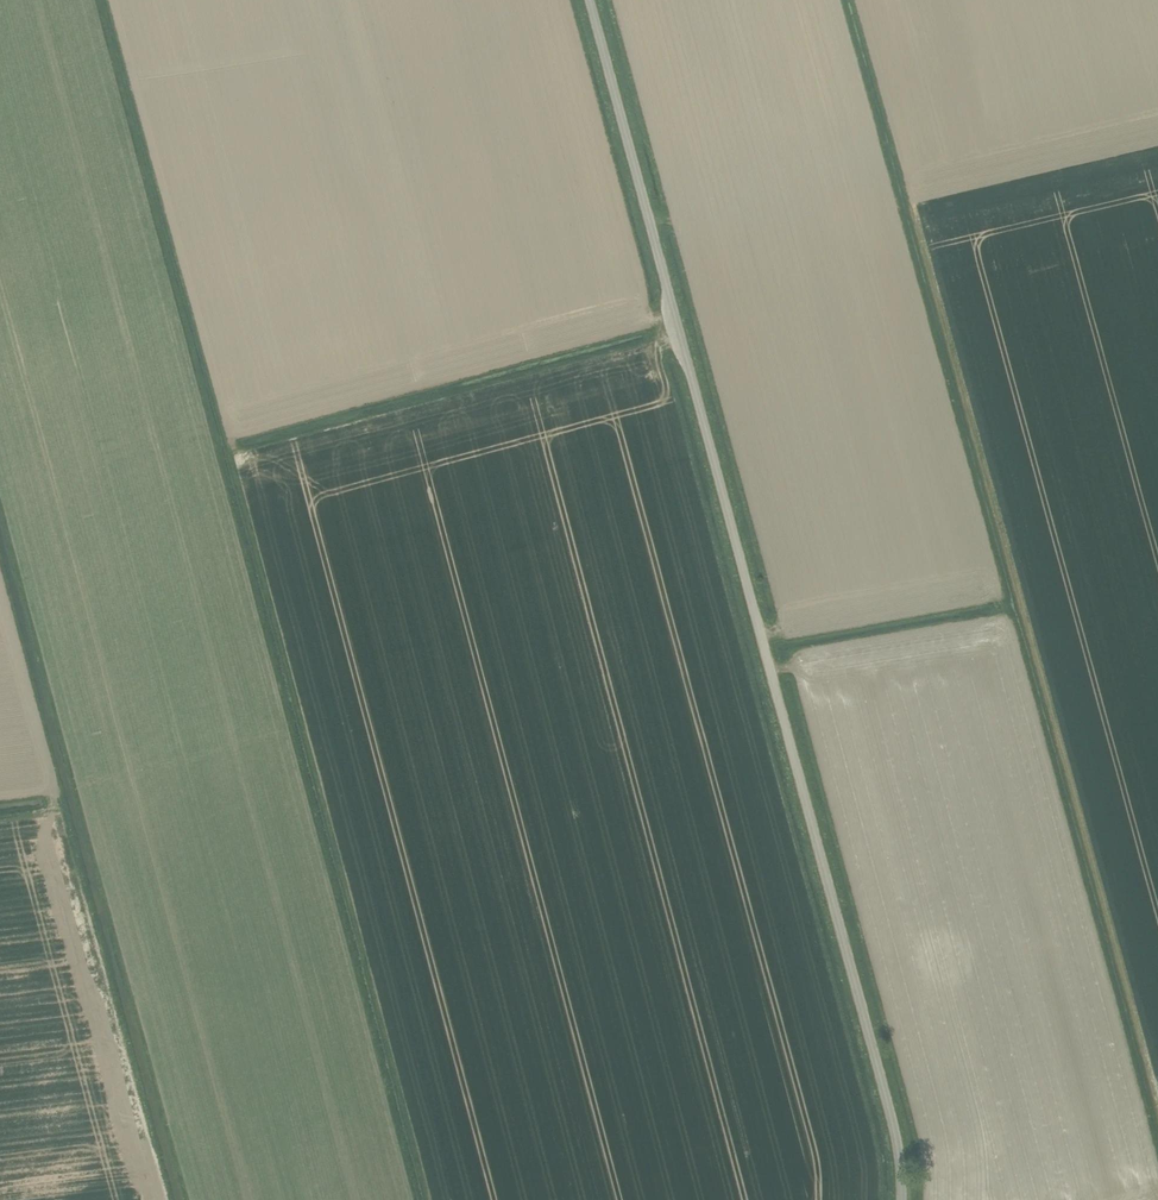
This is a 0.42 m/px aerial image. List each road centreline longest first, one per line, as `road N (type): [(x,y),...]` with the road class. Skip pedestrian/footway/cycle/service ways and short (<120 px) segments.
road 1 (unclassified): [(902,1199),(889,1103),(590,0)]

